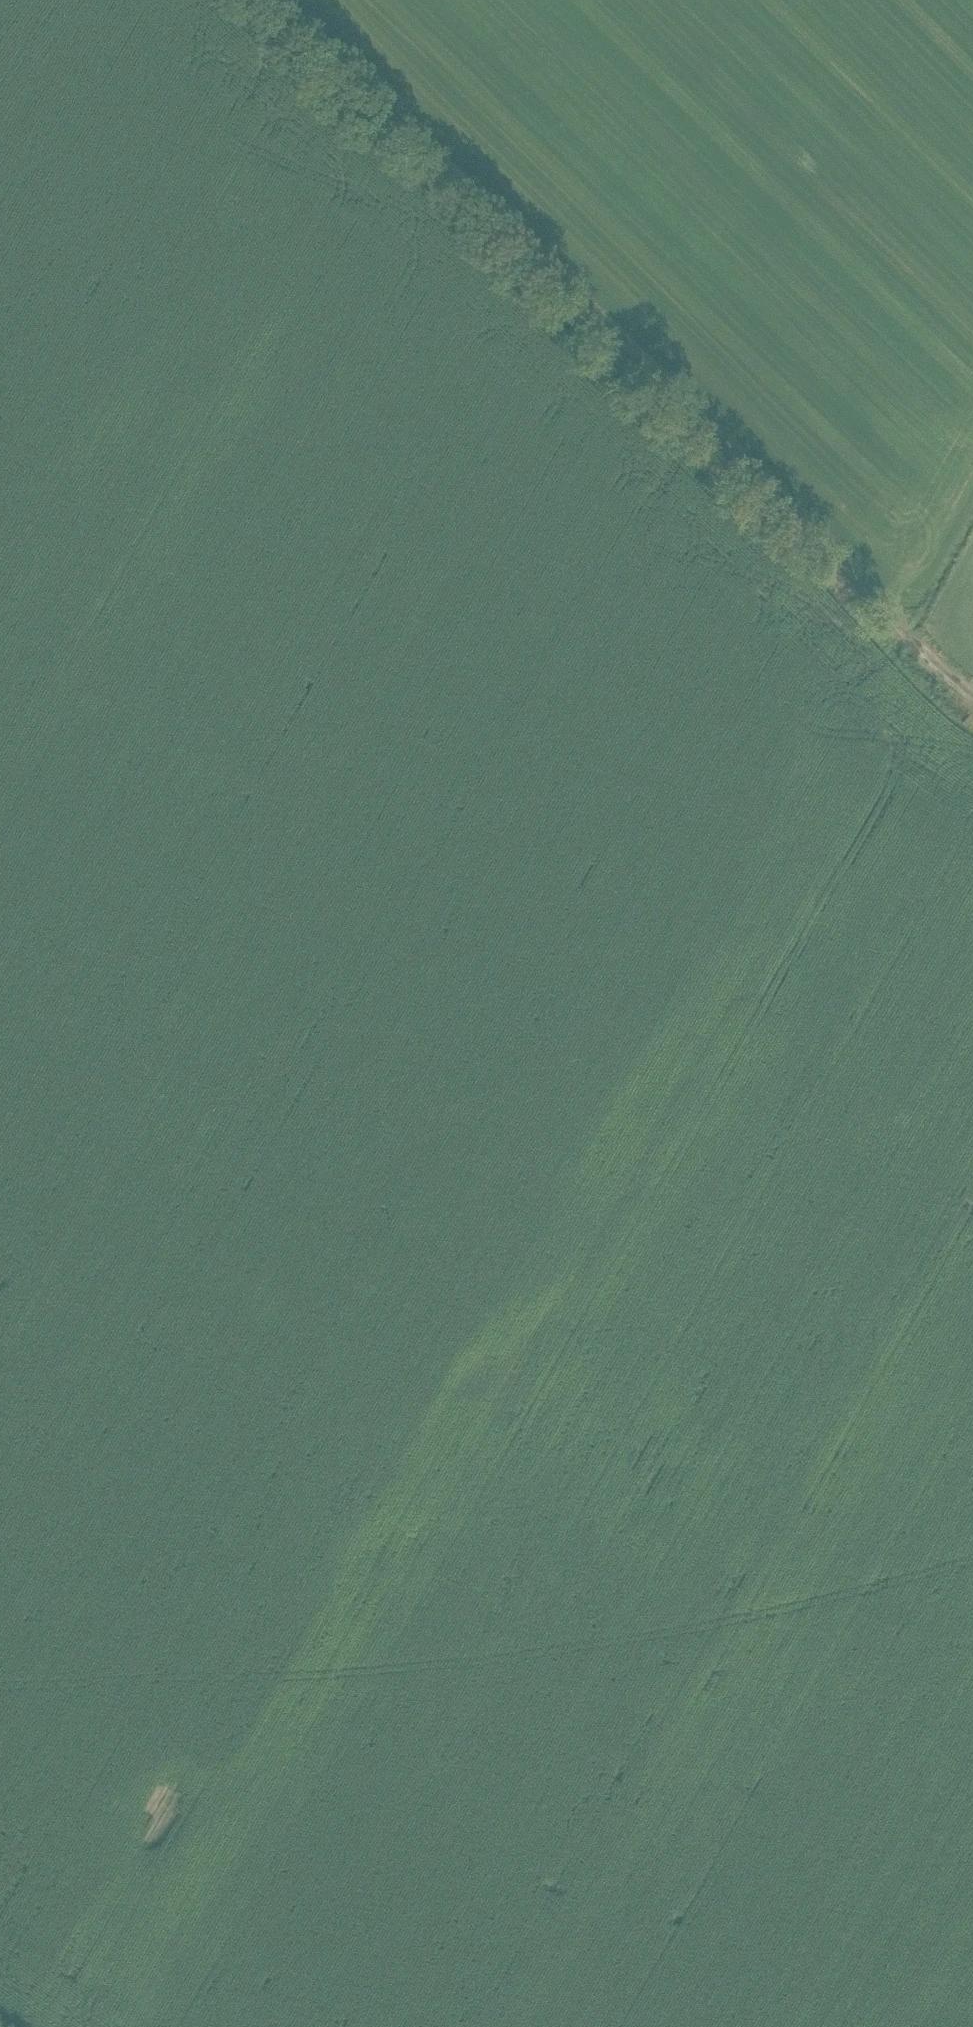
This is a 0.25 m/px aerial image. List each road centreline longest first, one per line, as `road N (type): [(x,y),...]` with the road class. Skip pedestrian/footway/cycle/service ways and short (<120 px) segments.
road 1 (track): [(258,0),(972,702)]

